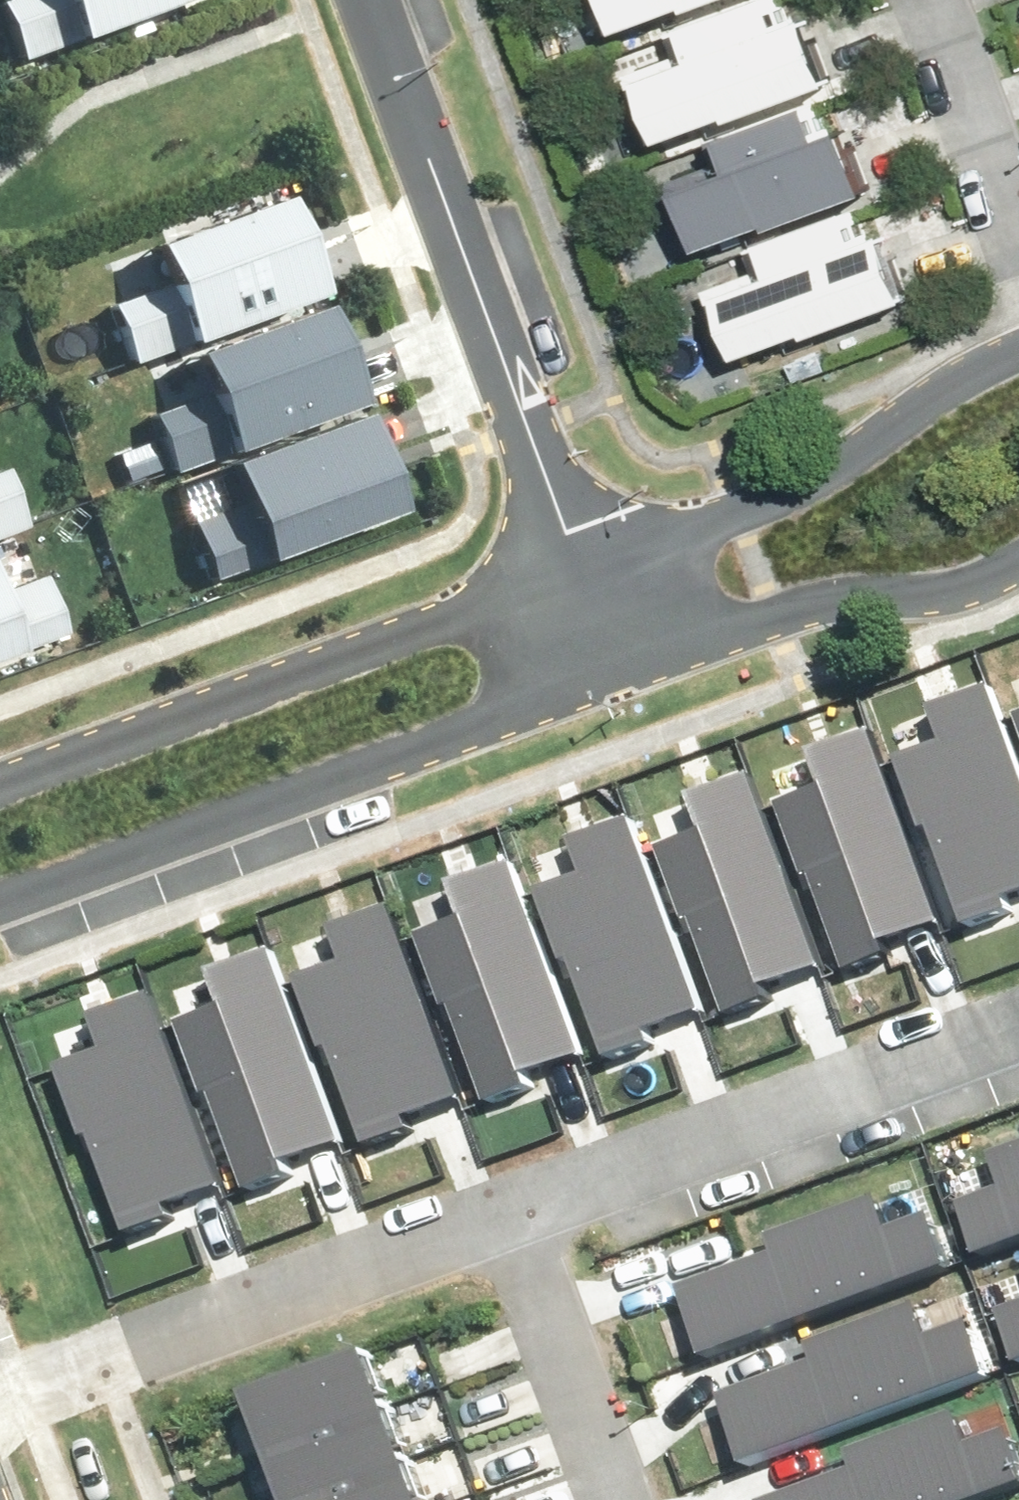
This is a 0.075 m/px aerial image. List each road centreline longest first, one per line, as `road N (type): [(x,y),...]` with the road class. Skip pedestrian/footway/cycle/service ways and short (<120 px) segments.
road 1 (residential): [(624,678),(0,916)]
road 2 (residential): [(0,788),(586,575)]
road 3 (residential): [(586,575),(372,0)]
road 4 (residential): [(1018,1047),(509,1230)]
road 5 (residential): [(509,1230),(0,1412)]
road 6 (residential): [(586,575),(824,477),(1018,348)]
road 7 (residential): [(1018,562),(977,583),(911,596),(824,601),(624,678)]
road 8 (residential): [(611,1499),(509,1230)]
road 9 (residential): [(930,0),(1018,259)]

